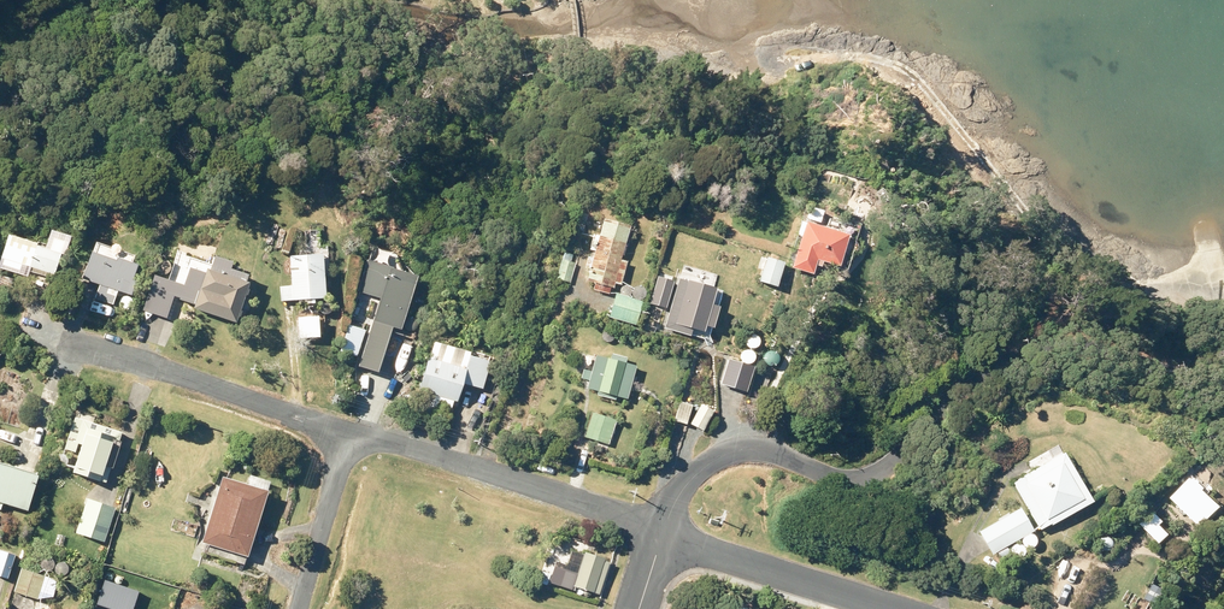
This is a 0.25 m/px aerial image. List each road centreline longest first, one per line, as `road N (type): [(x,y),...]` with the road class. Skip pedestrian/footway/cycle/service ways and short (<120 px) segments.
road 1 (unclassified): [(1223,398),(1162,355),(1096,340),(1029,349),(980,374),(878,471),(838,478),(756,449),(713,458),(676,496),(662,536)]
road 2 (residential): [(346,433),(580,501),(662,536)]
road 3 (residential): [(59,340),(346,433)]
road 4 (residential): [(894,608),(662,536)]
road 5 (residential): [(295,608),(346,433)]

